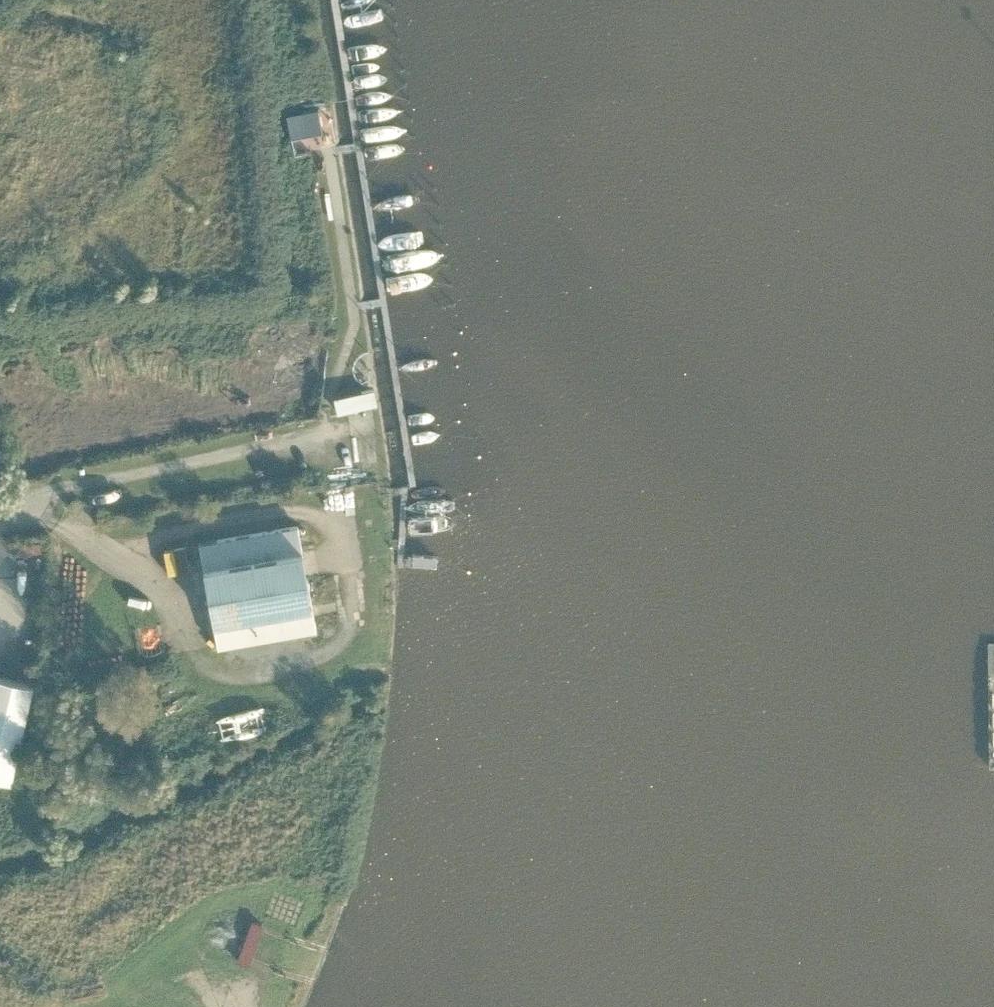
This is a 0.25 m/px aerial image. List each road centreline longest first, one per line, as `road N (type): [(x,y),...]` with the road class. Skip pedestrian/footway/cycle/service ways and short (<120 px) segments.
road 1 (track): [(330,148),(357,321),(327,410),(330,434)]

